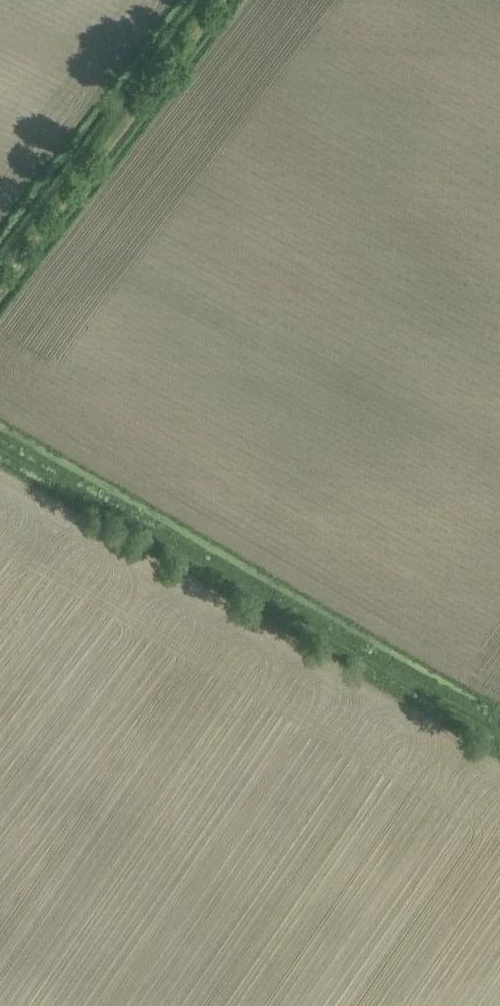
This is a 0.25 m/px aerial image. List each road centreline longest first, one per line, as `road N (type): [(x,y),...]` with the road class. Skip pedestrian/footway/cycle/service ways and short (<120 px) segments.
road 1 (track): [(222,0),(0,285)]

